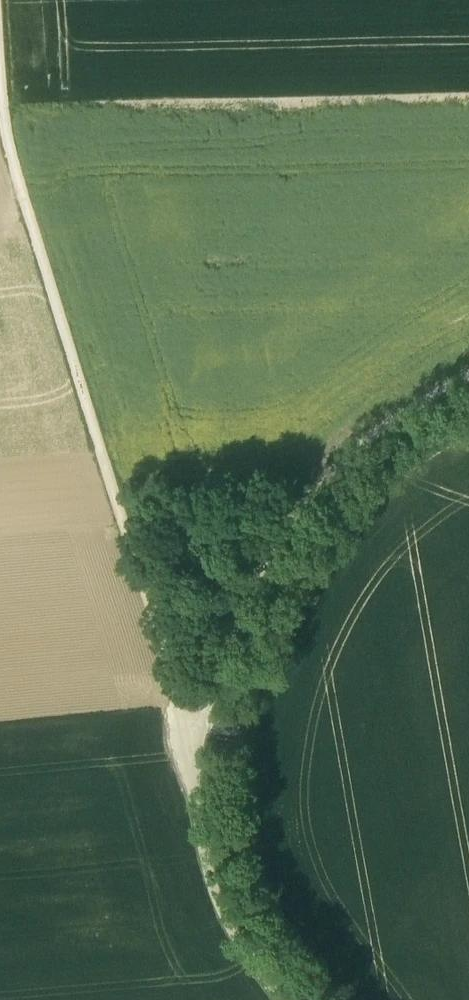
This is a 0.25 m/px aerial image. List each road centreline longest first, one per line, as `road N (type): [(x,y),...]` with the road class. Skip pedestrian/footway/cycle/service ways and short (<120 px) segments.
road 1 (track): [(7,0),(22,161),(193,737)]
road 2 (track): [(468,394),(370,463),(312,526),(286,562),(223,740),(193,737),(210,907),(267,999)]
road 3 (track): [(330,999),(274,925),(244,840),(308,622),(379,524),(468,457)]

